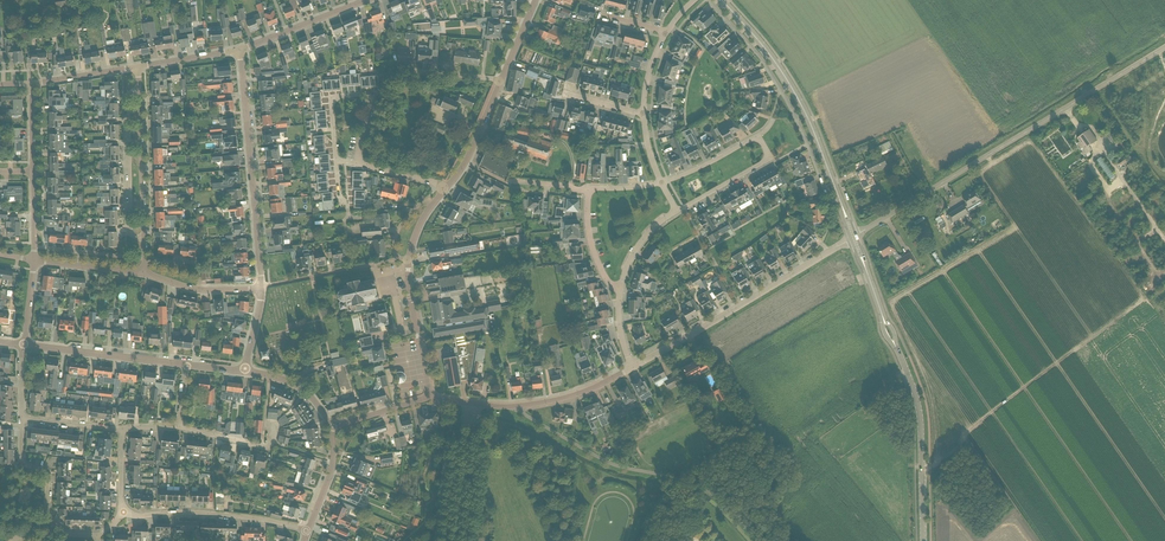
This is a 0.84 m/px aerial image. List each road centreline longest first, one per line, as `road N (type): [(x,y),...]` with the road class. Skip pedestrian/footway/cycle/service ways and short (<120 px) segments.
road 1 (unclassified): [(854,238),(1164,47)]
road 2 (tertiary): [(854,238),(791,88),(720,0)]
road 3 (unclassified): [(633,367),(854,238)]
road 4 (residential): [(262,288),(240,49)]
road 5 (tertiary): [(922,540),(920,407),(896,348)]
road 6 (residential): [(131,516),(215,514),(307,531)]
road 7 (residential): [(335,161),(331,99),(373,96),(355,164)]
road 8 (residential): [(97,536),(65,533),(49,518),(46,473),(21,460),(22,418)]
road 9 (residential): [(144,240),(130,232),(127,98),(139,90)]
road 10 (unclassified): [(186,364),(23,344)]
road 11 (residential): [(269,375),(267,447),(180,427)]
road 12 (residential): [(144,240),(139,90)]
road 13 (unclassified): [(431,396),(408,260)]
road 14 (residential): [(677,212),(770,162),(756,137)]
road 15 (unclassified): [(514,406),(587,391),(633,367)]
road 16 (unclassified): [(446,188),(501,80)]

